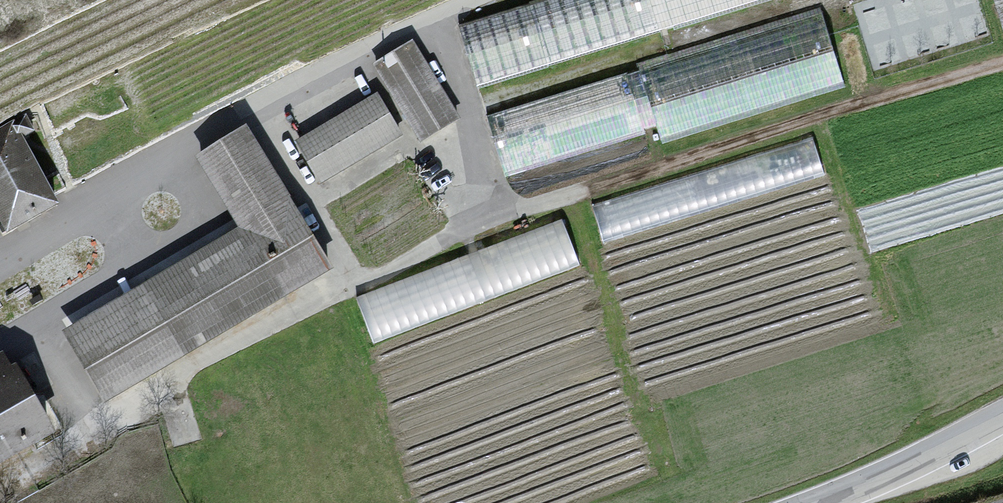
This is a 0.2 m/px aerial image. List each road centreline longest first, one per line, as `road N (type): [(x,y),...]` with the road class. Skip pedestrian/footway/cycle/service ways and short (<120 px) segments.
road 1 (tertiary): [(1002,418),(816,502)]

